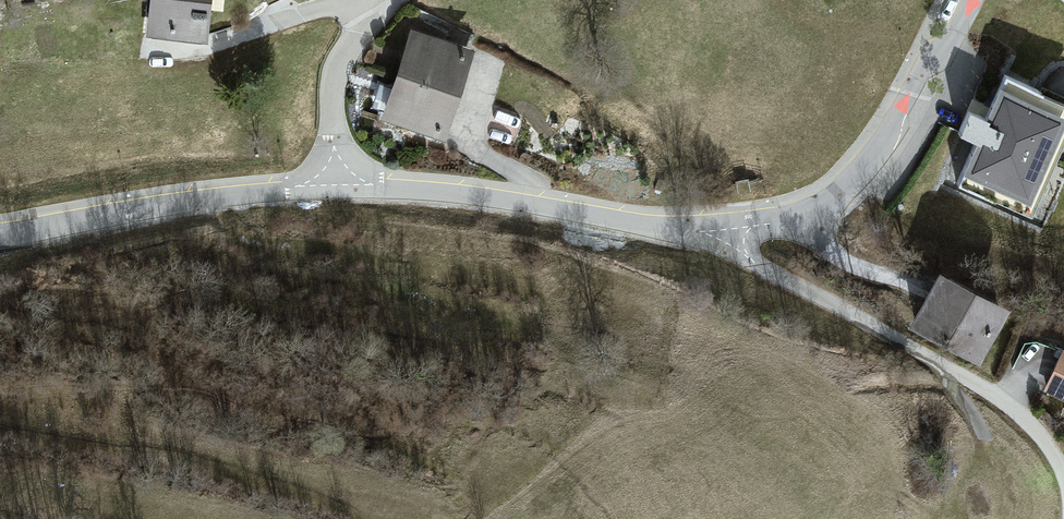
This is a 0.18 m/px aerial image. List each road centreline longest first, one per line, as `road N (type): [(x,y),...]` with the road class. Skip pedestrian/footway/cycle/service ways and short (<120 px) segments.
road 1 (residential): [(335,185),(445,193),(716,235),(802,217),(855,177),(966,0)]
road 2 (residential): [(0,236),(196,199),(335,185)]
road 3 (residential): [(335,185),(331,71),(344,39),(383,0)]

